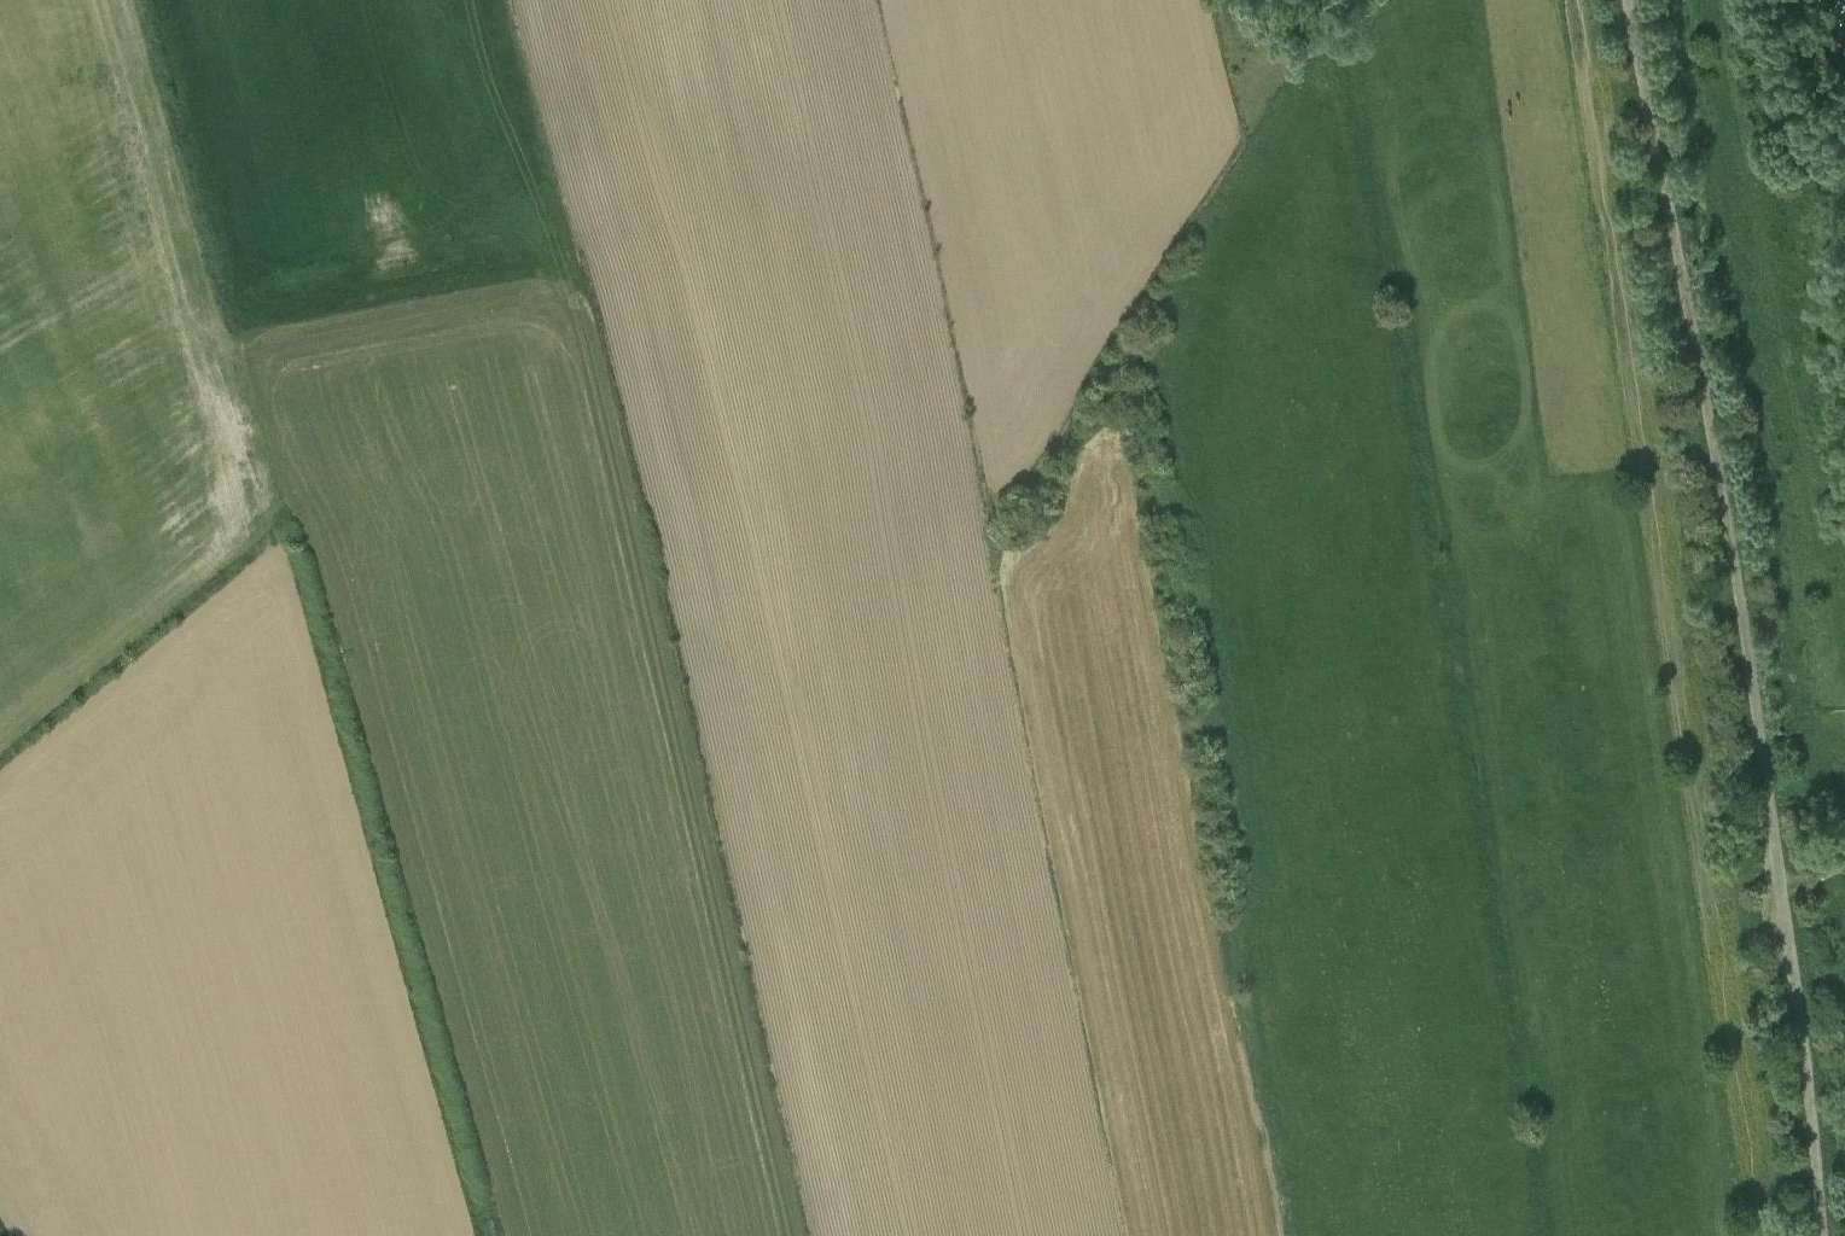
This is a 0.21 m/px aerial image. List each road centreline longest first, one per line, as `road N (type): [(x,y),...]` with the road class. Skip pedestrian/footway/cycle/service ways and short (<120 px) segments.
road 1 (unclassified): [(1823,1235),(1794,995),(1628,0)]

